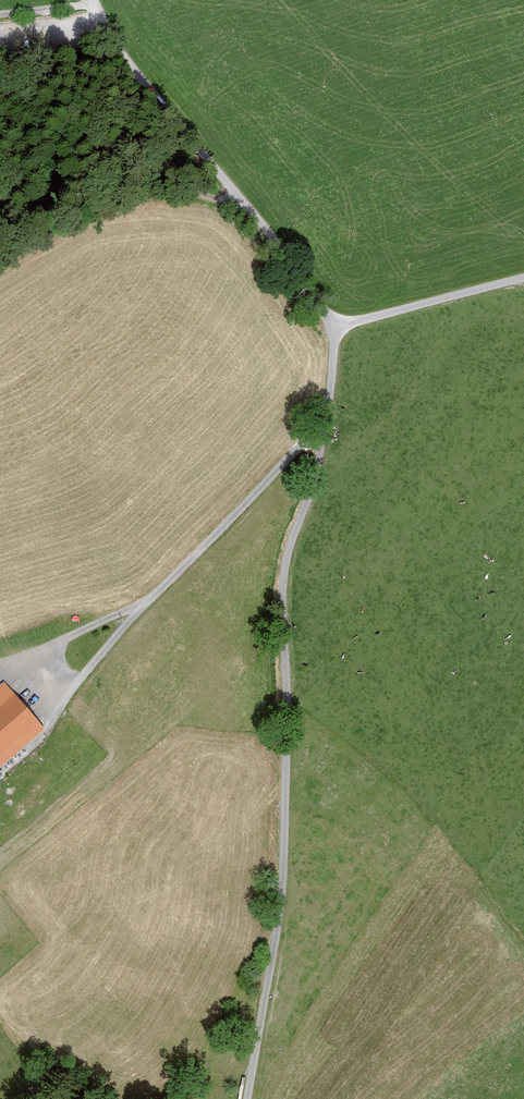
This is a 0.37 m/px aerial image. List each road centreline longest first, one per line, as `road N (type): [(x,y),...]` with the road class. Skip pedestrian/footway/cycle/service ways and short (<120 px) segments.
road 1 (unclassified): [(325,424),(284,572),(281,891),(248,1098)]
road 2 (unclassified): [(325,424),(120,629),(37,733)]
road 3 (unclassified): [(94,0),(124,56),(334,326)]
road 4 (unclassified): [(523,277),(334,326)]

